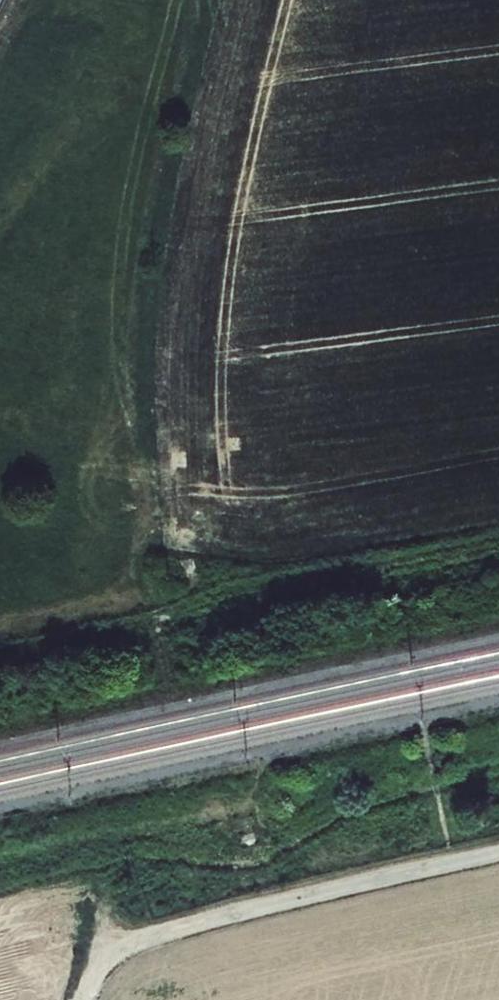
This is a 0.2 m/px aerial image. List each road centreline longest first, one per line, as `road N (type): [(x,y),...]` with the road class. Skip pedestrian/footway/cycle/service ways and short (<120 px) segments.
road 1 (track): [(84,999),(101,966),(128,939),(498,851)]

